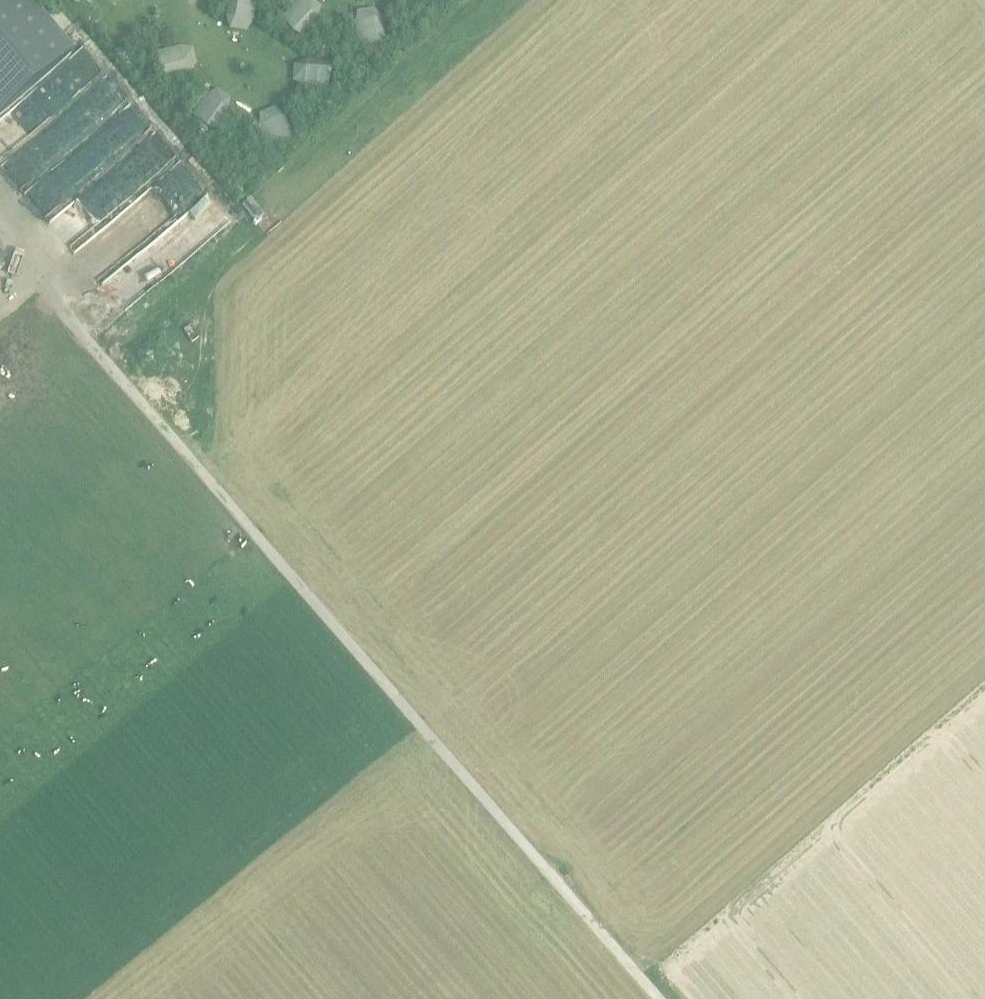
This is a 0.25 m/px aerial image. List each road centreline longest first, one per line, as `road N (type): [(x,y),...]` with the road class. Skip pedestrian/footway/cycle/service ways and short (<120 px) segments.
road 1 (track): [(659,998),(85,335)]

